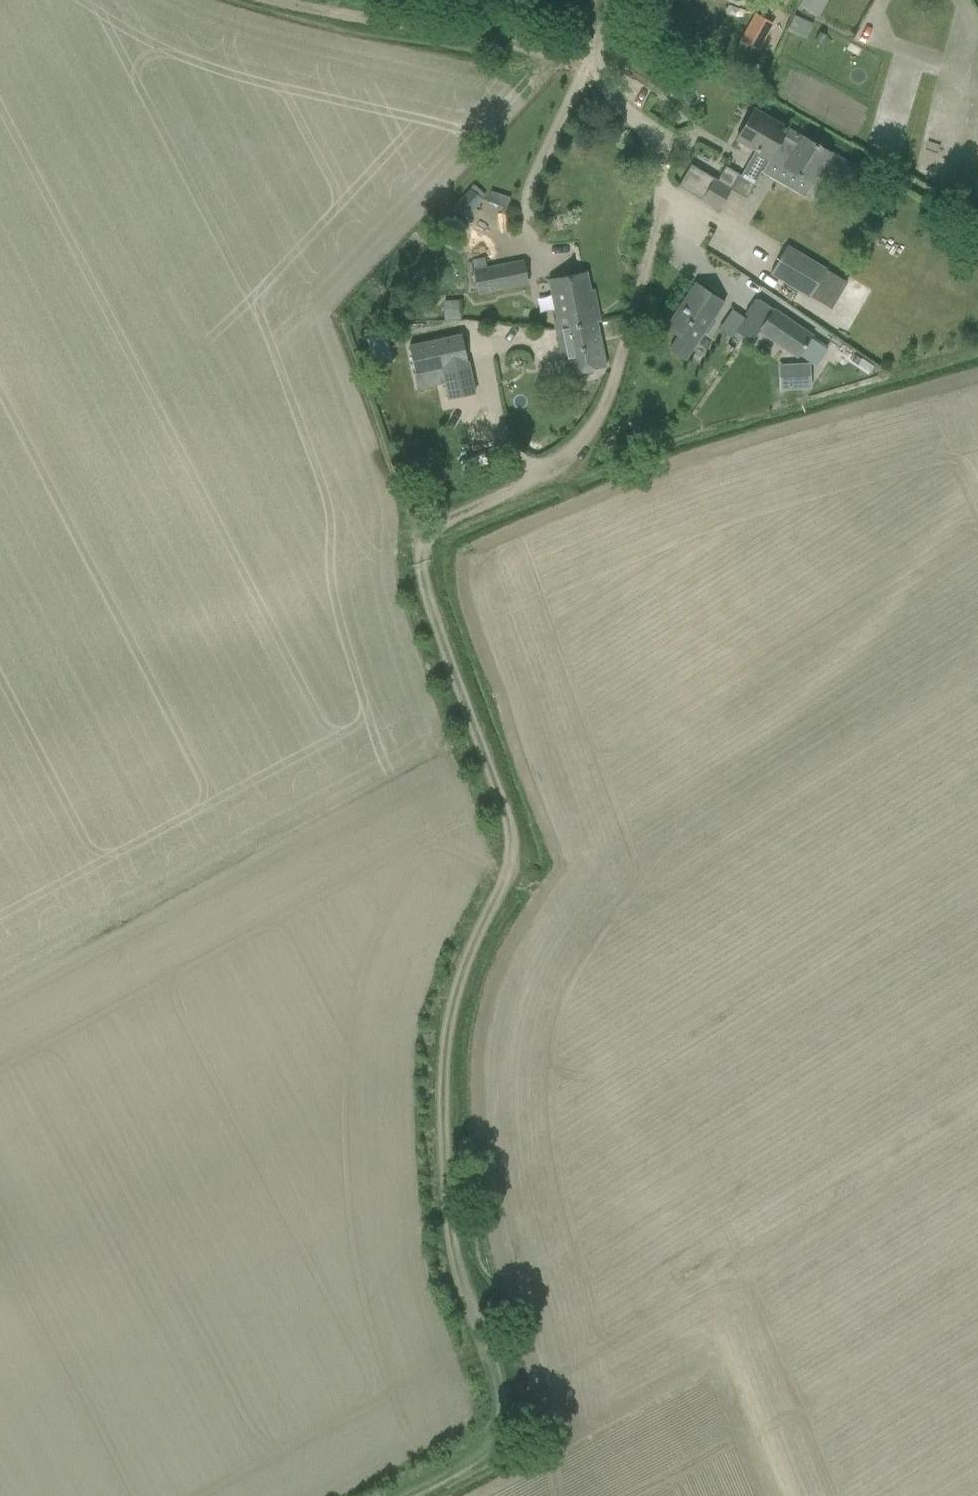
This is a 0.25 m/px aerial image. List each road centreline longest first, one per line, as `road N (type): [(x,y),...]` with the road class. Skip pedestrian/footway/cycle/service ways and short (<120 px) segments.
road 1 (unclassified): [(511,493),(581,442),(612,393),(660,183),(650,130),(605,86),(603,29),(615,0)]
road 2 (track): [(283,0),(601,61)]

